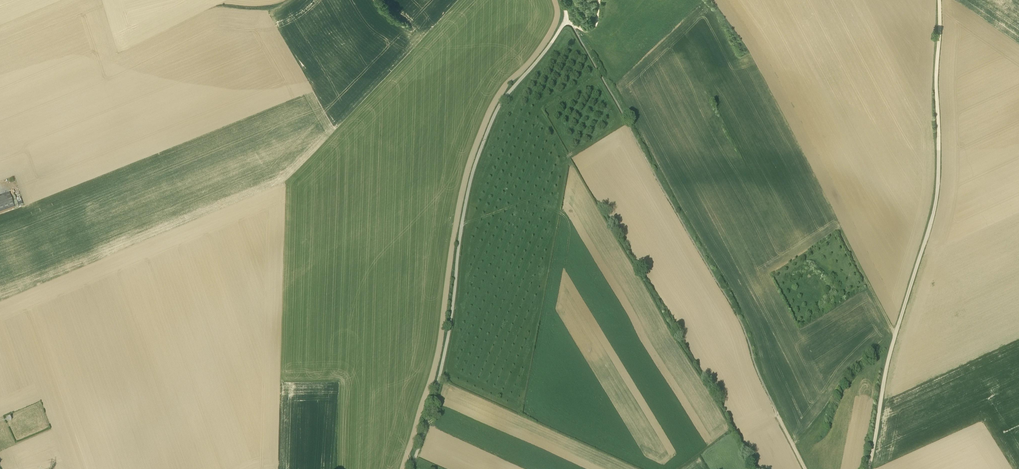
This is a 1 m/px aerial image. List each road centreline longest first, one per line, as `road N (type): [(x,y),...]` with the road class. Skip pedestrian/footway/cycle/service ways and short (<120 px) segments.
road 1 (track): [(411,468),(444,355),(479,155),(501,103),(567,21)]
road 2 (track): [(940,0),(935,203),(887,361),(869,468)]

